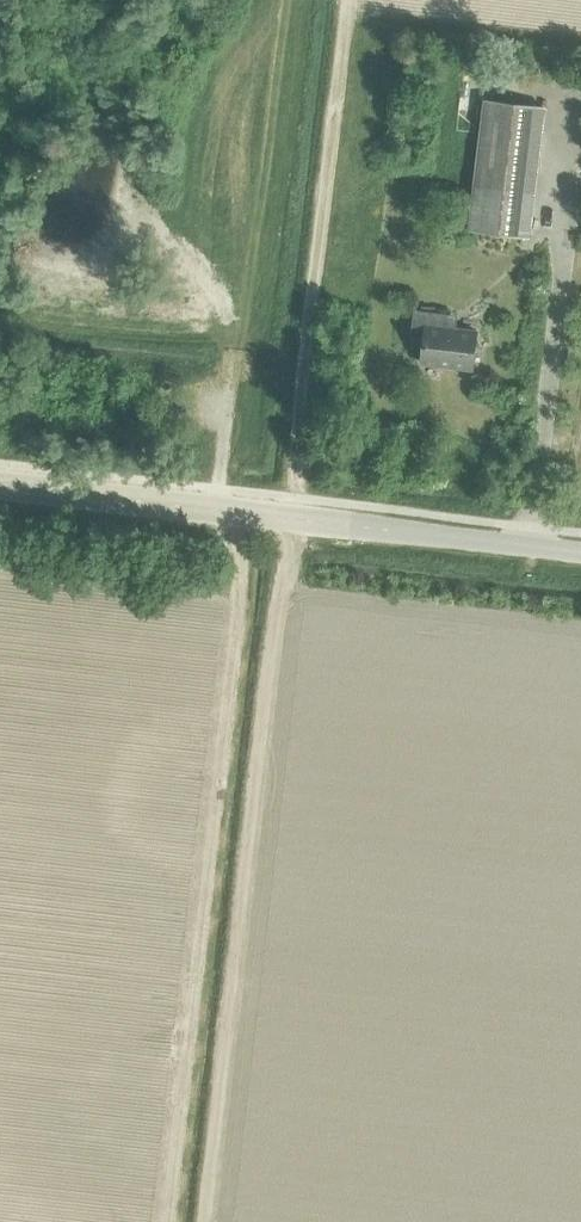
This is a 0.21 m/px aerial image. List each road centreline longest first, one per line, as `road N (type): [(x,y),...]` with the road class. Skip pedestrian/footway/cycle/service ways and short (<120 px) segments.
road 1 (track): [(348,0),(209,1221)]
road 2 (track): [(179,1139),(207,923),(205,831),(218,784),(247,513)]
road 3 (unclassified): [(580,551),(0,485)]

